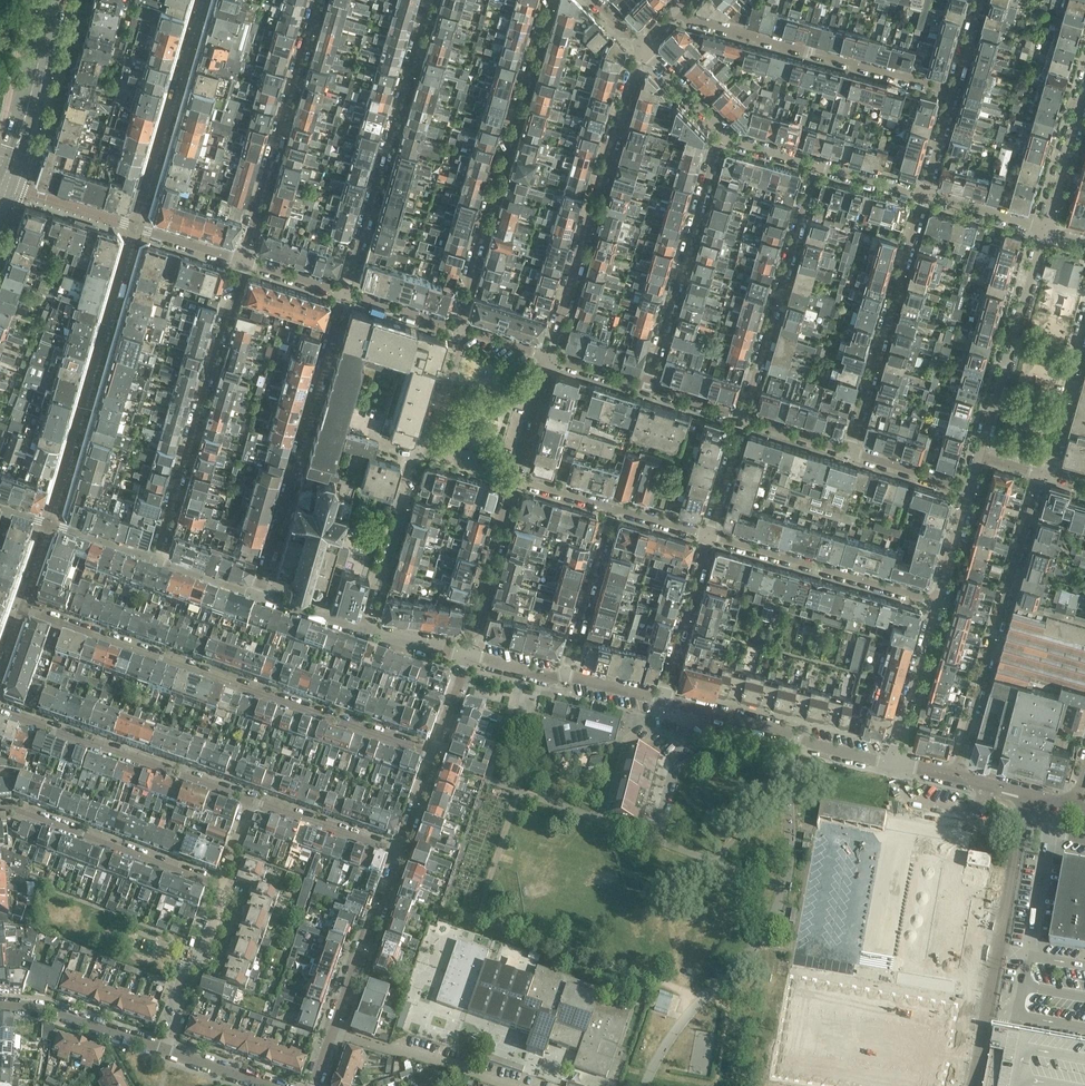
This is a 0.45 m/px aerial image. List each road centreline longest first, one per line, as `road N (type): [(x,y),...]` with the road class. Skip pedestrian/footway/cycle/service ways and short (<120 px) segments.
road 1 (residential): [(21,607),(435,755)]
road 2 (residential): [(459,330),(550,0)]
road 3 (residential): [(0,808),(218,884),(254,800)]
road 4 (residential): [(640,47),(551,356)]
road 5 (residential): [(1041,473),(950,775)]
road 6 (residential): [(257,596),(344,295)]
road 7 (residential): [(243,263),(154,560)]
road 8 (residential): [(49,524),(135,227)]
road 9 (residential): [(426,0),(344,295)]
road 10 (unclassified): [(974,1085),(1027,794)]
road 11 (residential): [(672,16),(951,89)]
road 12 (residential): [(243,263),(319,0)]
road 13 (residential): [(254,800),(0,708)]
road 14 (residential): [(847,452),(924,194)]
road 15 (residential): [(818,163),(744,419)]
road 16 (residential): [(648,388),(717,148),(727,138)]
road 17 (residential): [(316,1085),(401,852)]
road 18 (residential): [(896,764),(661,698)]
road 19 (residential): [(710,535),(938,603)]
road 20 (residential): [(135,227),(202,0)]
road 21 (residential): [(1042,228),(979,455)]
road 22 (residential): [(359,628),(374,581),(387,572),(425,443)]
road 23 (residential): [(563,677),(614,508)]
road 24 (residential): [(168,1051),(49,1008),(0,1005)]
road 25 (residential): [(710,535),(661,698)]
road 26 (residential): [(896,764),(938,603)]
road 27 (residential): [(515,477),(470,635)]
road 28 (residential): [(401,852),(254,800)]
road 29 (residential): [(1084,81),(1042,228)]
road 30 (residential): [(168,1051),(195,950),(206,947),(217,918)]
road 31 (secondary): [(11,190),(41,50)]
road 32 (unclassified): [(896,764),(909,802),(963,815),(983,806),(993,785)]
road 33 (secondary): [(41,50),(0,174)]
road 34 (residential): [(135,227),(11,190)]
road 35 (residential): [(969,488),(847,452)]
road 36 (residential): [(551,356),(515,477)]
road 37 (residential): [(640,47),(727,138)]
road 38 (residential): [(924,194),(1042,228)]
road 39 (residential): [(744,419),(710,535)]
road 40 (residential): [(459,330),(344,295)]

